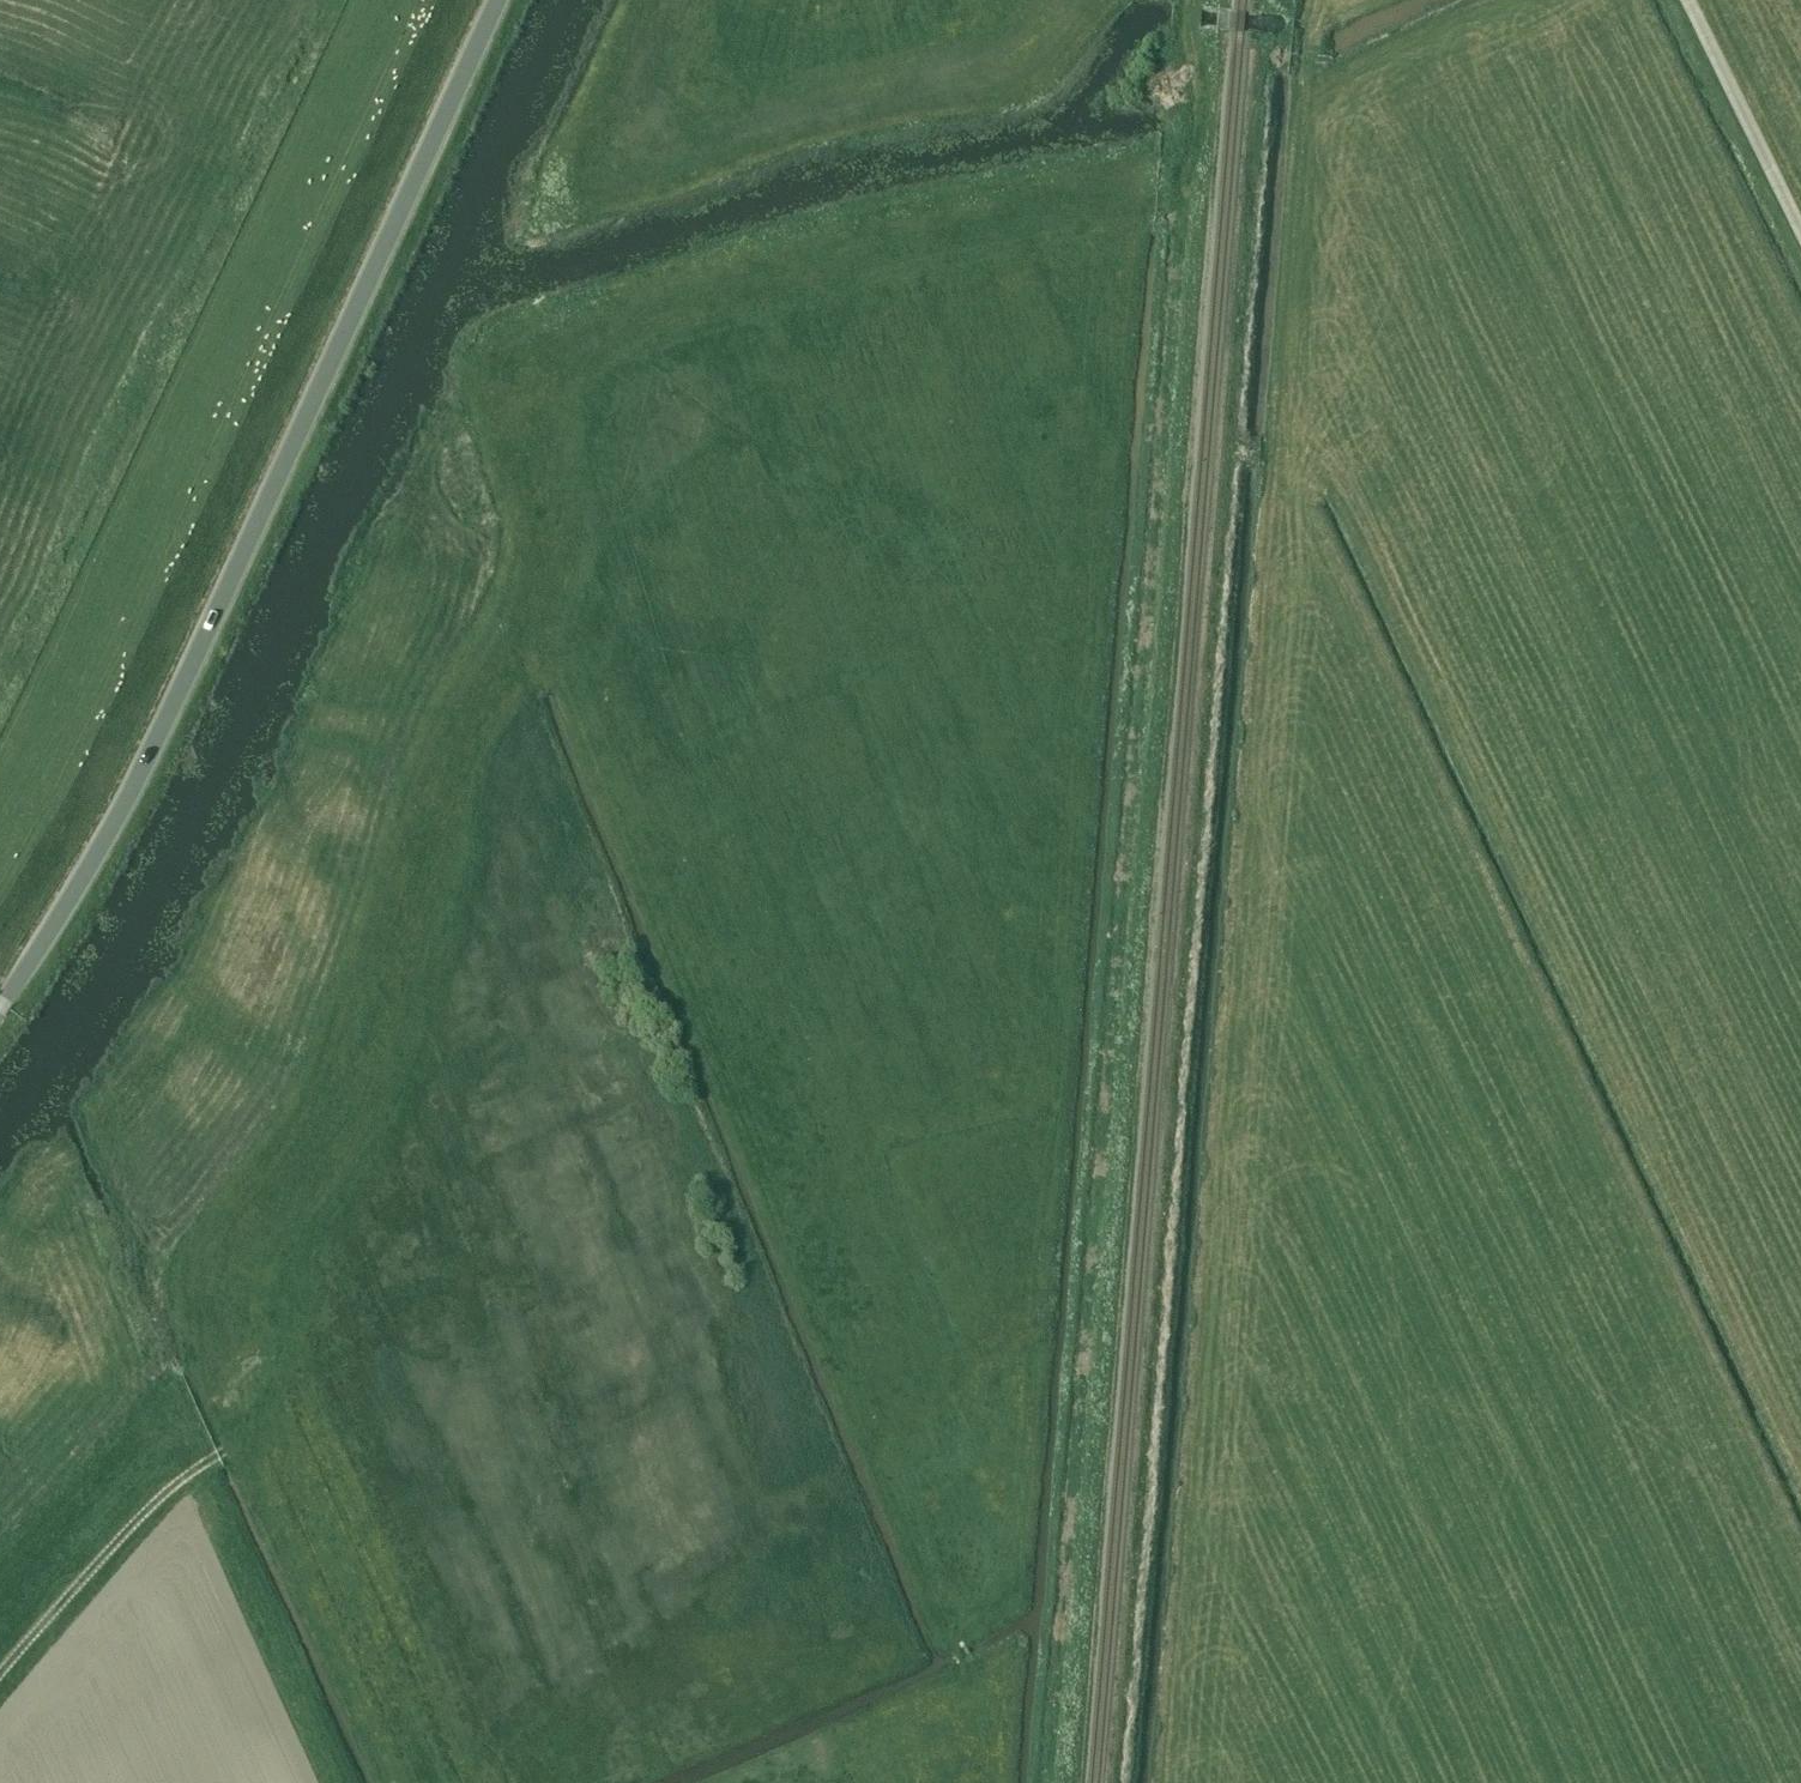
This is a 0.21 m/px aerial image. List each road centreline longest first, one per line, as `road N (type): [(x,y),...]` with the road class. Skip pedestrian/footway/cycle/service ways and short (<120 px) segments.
road 1 (tertiary): [(0,1004),(81,877),(199,648),(496,0)]
road 2 (track): [(1800,234),(1688,0)]

